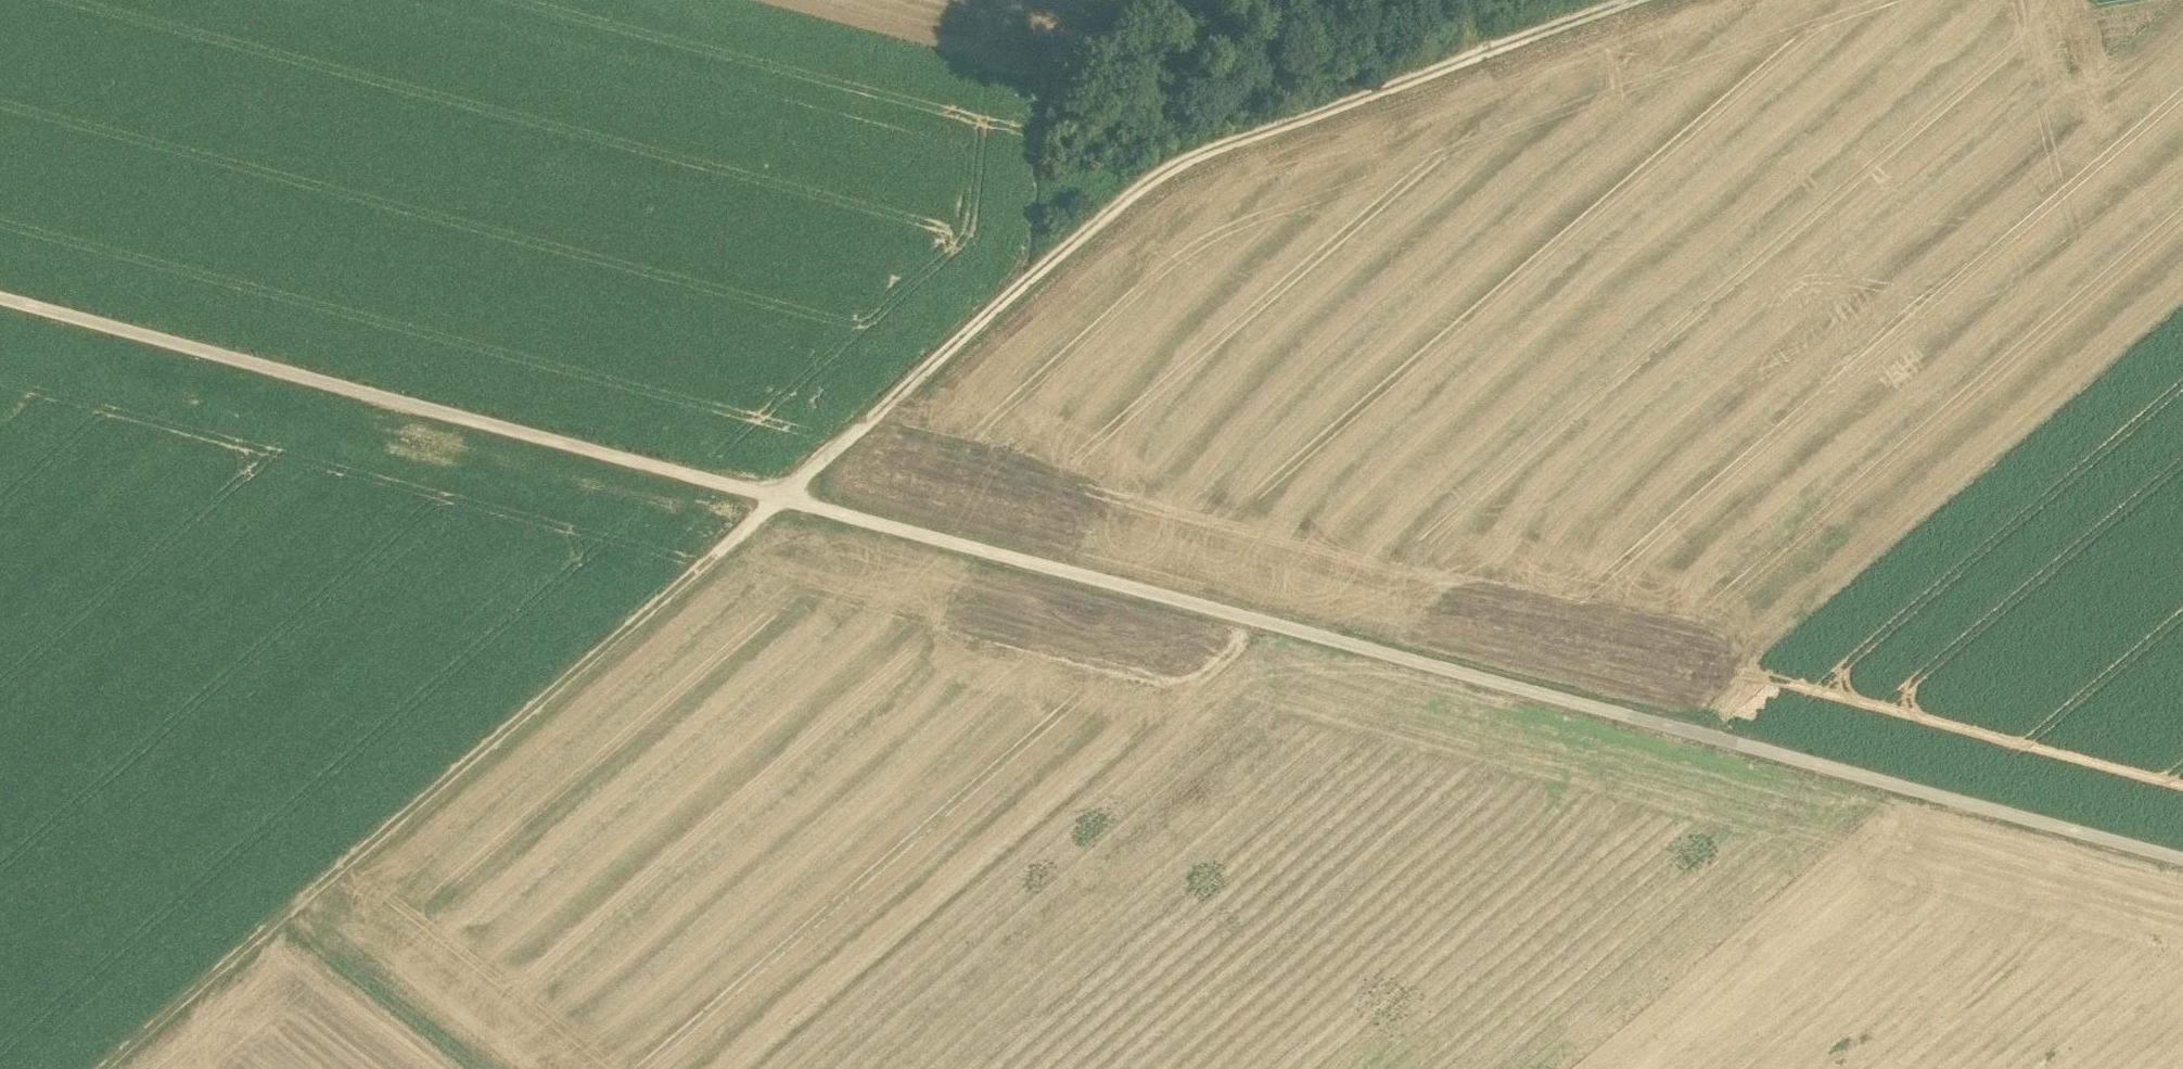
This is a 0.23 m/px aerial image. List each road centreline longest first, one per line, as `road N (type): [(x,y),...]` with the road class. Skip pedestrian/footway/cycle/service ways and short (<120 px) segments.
road 1 (track): [(2182,859),(1018,568),(792,501)]
road 2 (track): [(792,501),(1127,204),(1179,171),(1650,0)]
road 3 (track): [(105,1068),(759,549),(792,501)]
road 4 (track): [(792,501),(703,487),(0,312)]

